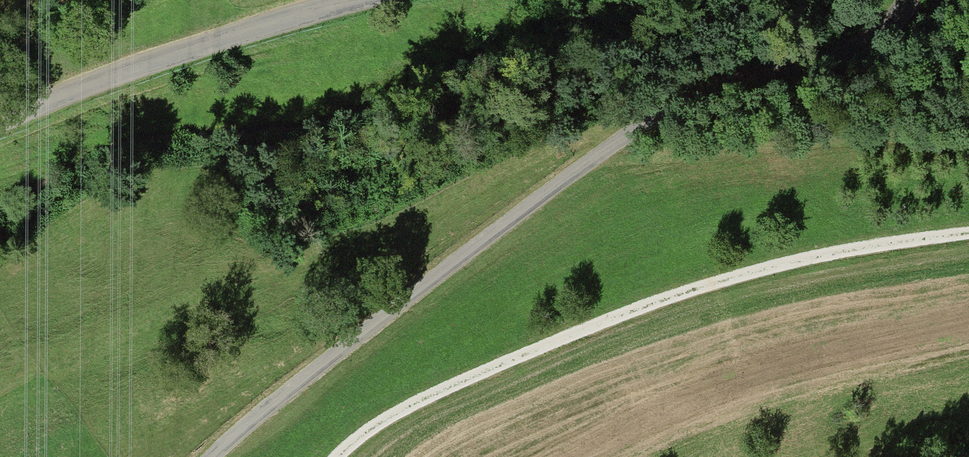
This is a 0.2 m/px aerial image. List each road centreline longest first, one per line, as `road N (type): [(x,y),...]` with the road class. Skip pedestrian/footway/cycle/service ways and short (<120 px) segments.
road 1 (track): [(903,0),(865,42),(700,94),(646,121),(206,456)]
road 2 (track): [(968,231),(734,275),(436,389),(339,442),(328,456)]
road 3 (unclassified): [(0,120),(358,0)]
road 4 (track): [(591,157),(804,143),(968,146)]

